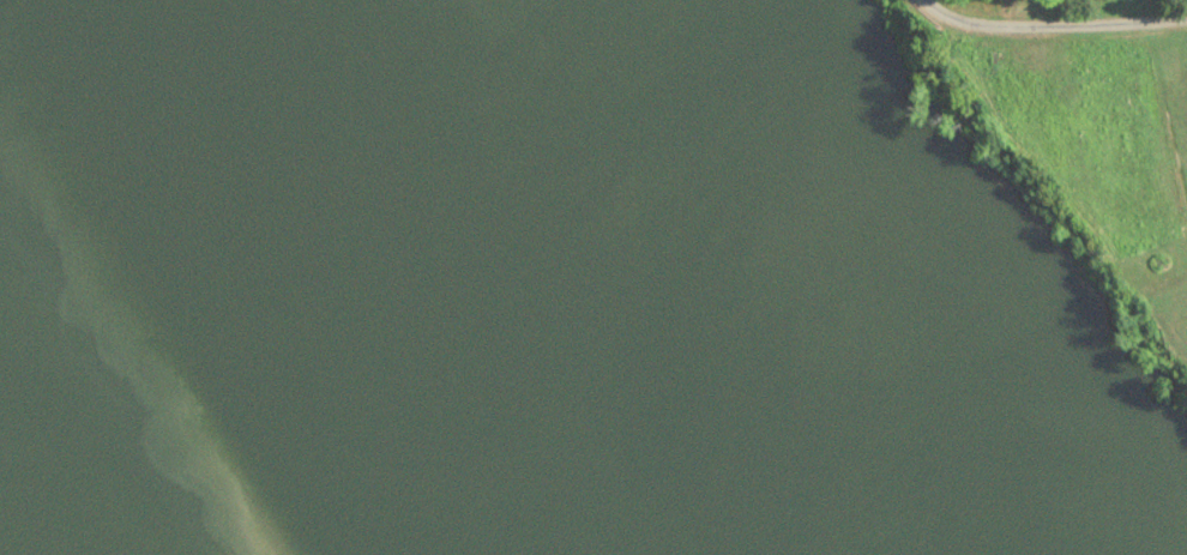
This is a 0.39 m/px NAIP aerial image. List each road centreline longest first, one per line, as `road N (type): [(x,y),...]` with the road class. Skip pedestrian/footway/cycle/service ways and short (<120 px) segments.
road 1 (residential): [(1186,23),(1077,52),(1005,46),(968,0)]

